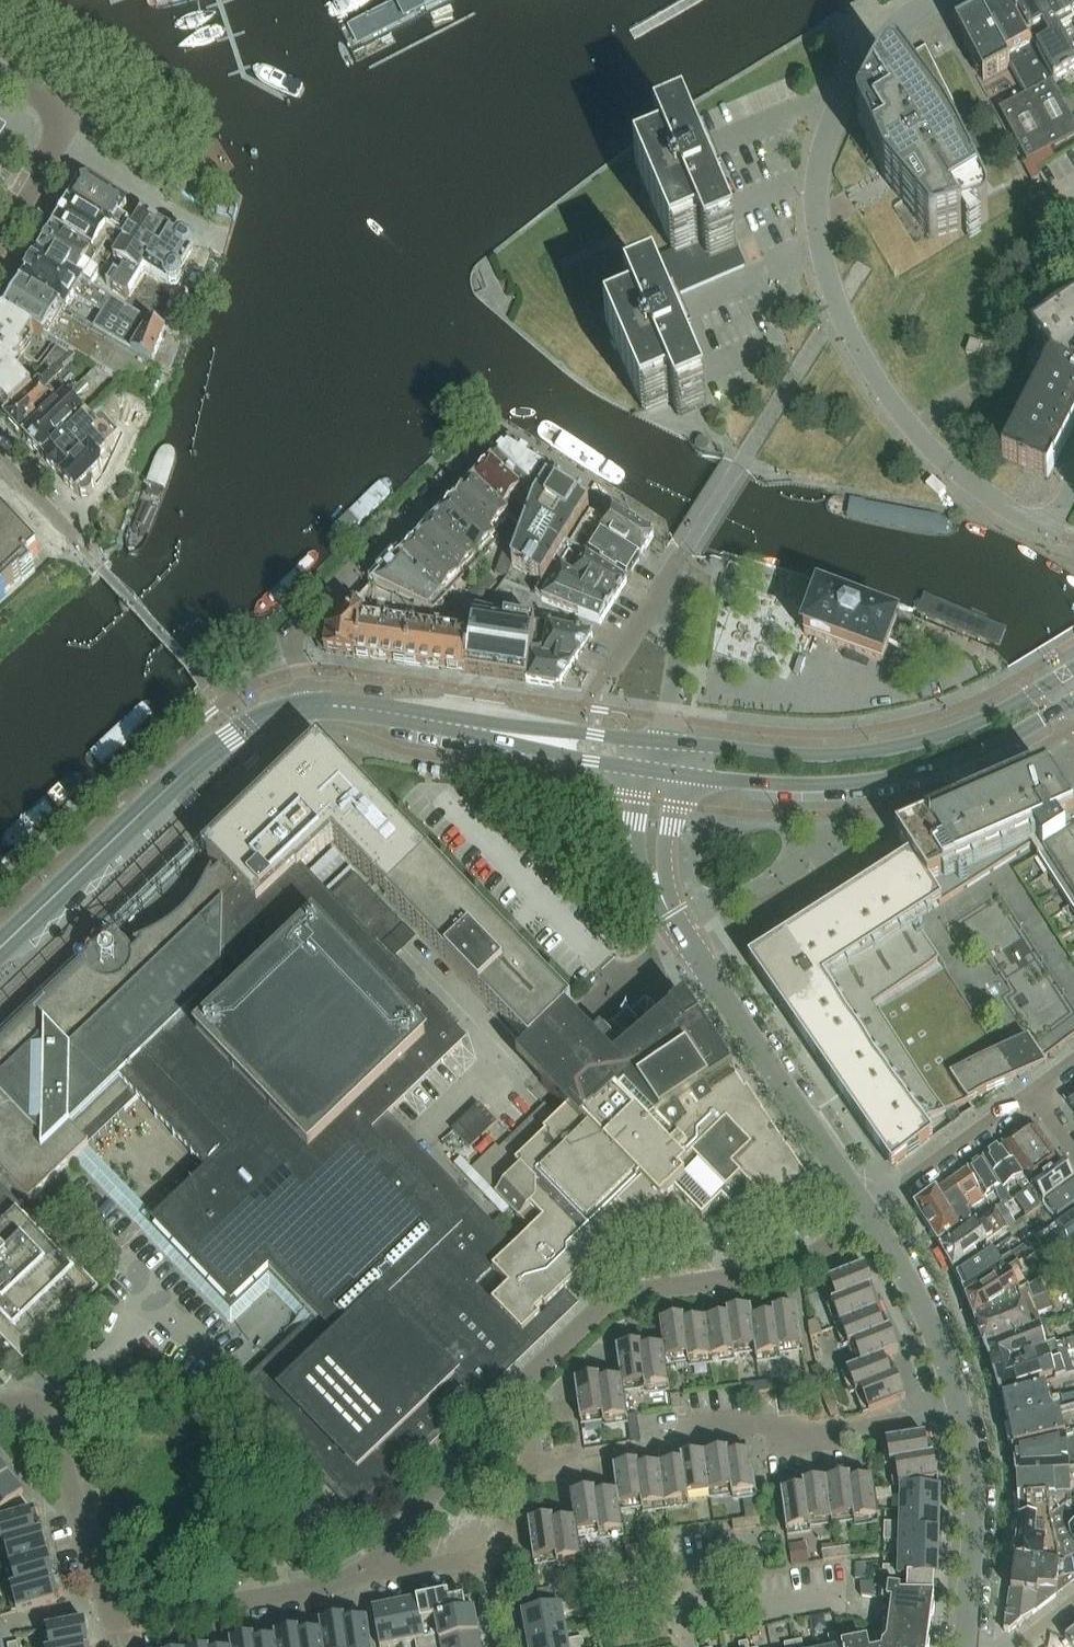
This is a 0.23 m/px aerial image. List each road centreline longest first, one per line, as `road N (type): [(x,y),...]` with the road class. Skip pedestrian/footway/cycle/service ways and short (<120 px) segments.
road 1 (residential): [(1048,530),(992,502),(918,439),(874,382),(827,279),(817,211),(832,118),(876,49),(933,0)]
road 2 (residential): [(870,1212),(814,1260),(777,1278),(610,1307),(420,1509),(391,1558)]
road 3 (residential): [(391,1558),(140,1607),(123,1602),(50,1432),(0,1402)]
road 4 (secondary): [(1073,670),(976,726),(881,749),(834,755),(666,743)]
road 5 (secondary): [(675,774),(810,785),(888,780),(988,753),(1073,703)]
road 6 (secondary): [(0,948),(196,763),(247,726),(311,707)]
road 7 (tertiary): [(870,1212),(663,900)]
road 8 (residential): [(311,707),(295,635),(495,428)]
road 9 (residential): [(961,1411),(822,1432),(765,1419),(680,1430)]
road 10 (tertiary): [(966,1646),(972,1490),(961,1411)]
road 11 (tertiary): [(961,1411),(917,1292),(870,1212)]
road 12 (residential): [(1031,1094),(870,1212)]
road 13 (residential): [(218,240),(61,134)]
road 14 (secondary): [(311,707),(491,731)]
road 15 (secondary): [(666,743),(491,731)]
road 16 (residential): [(689,1646),(698,1621),(839,1599)]
road 17 (secondary): [(491,731),(578,760),(645,770)]
road 18 (unclassified): [(666,743),(680,642),(673,617),(655,602)]
road 19 (tertiary): [(645,770),(638,847),(644,875),(663,900)]
road 20 (tertiary): [(663,900),(675,774)]
road 21 (residential): [(0,244),(61,134)]

